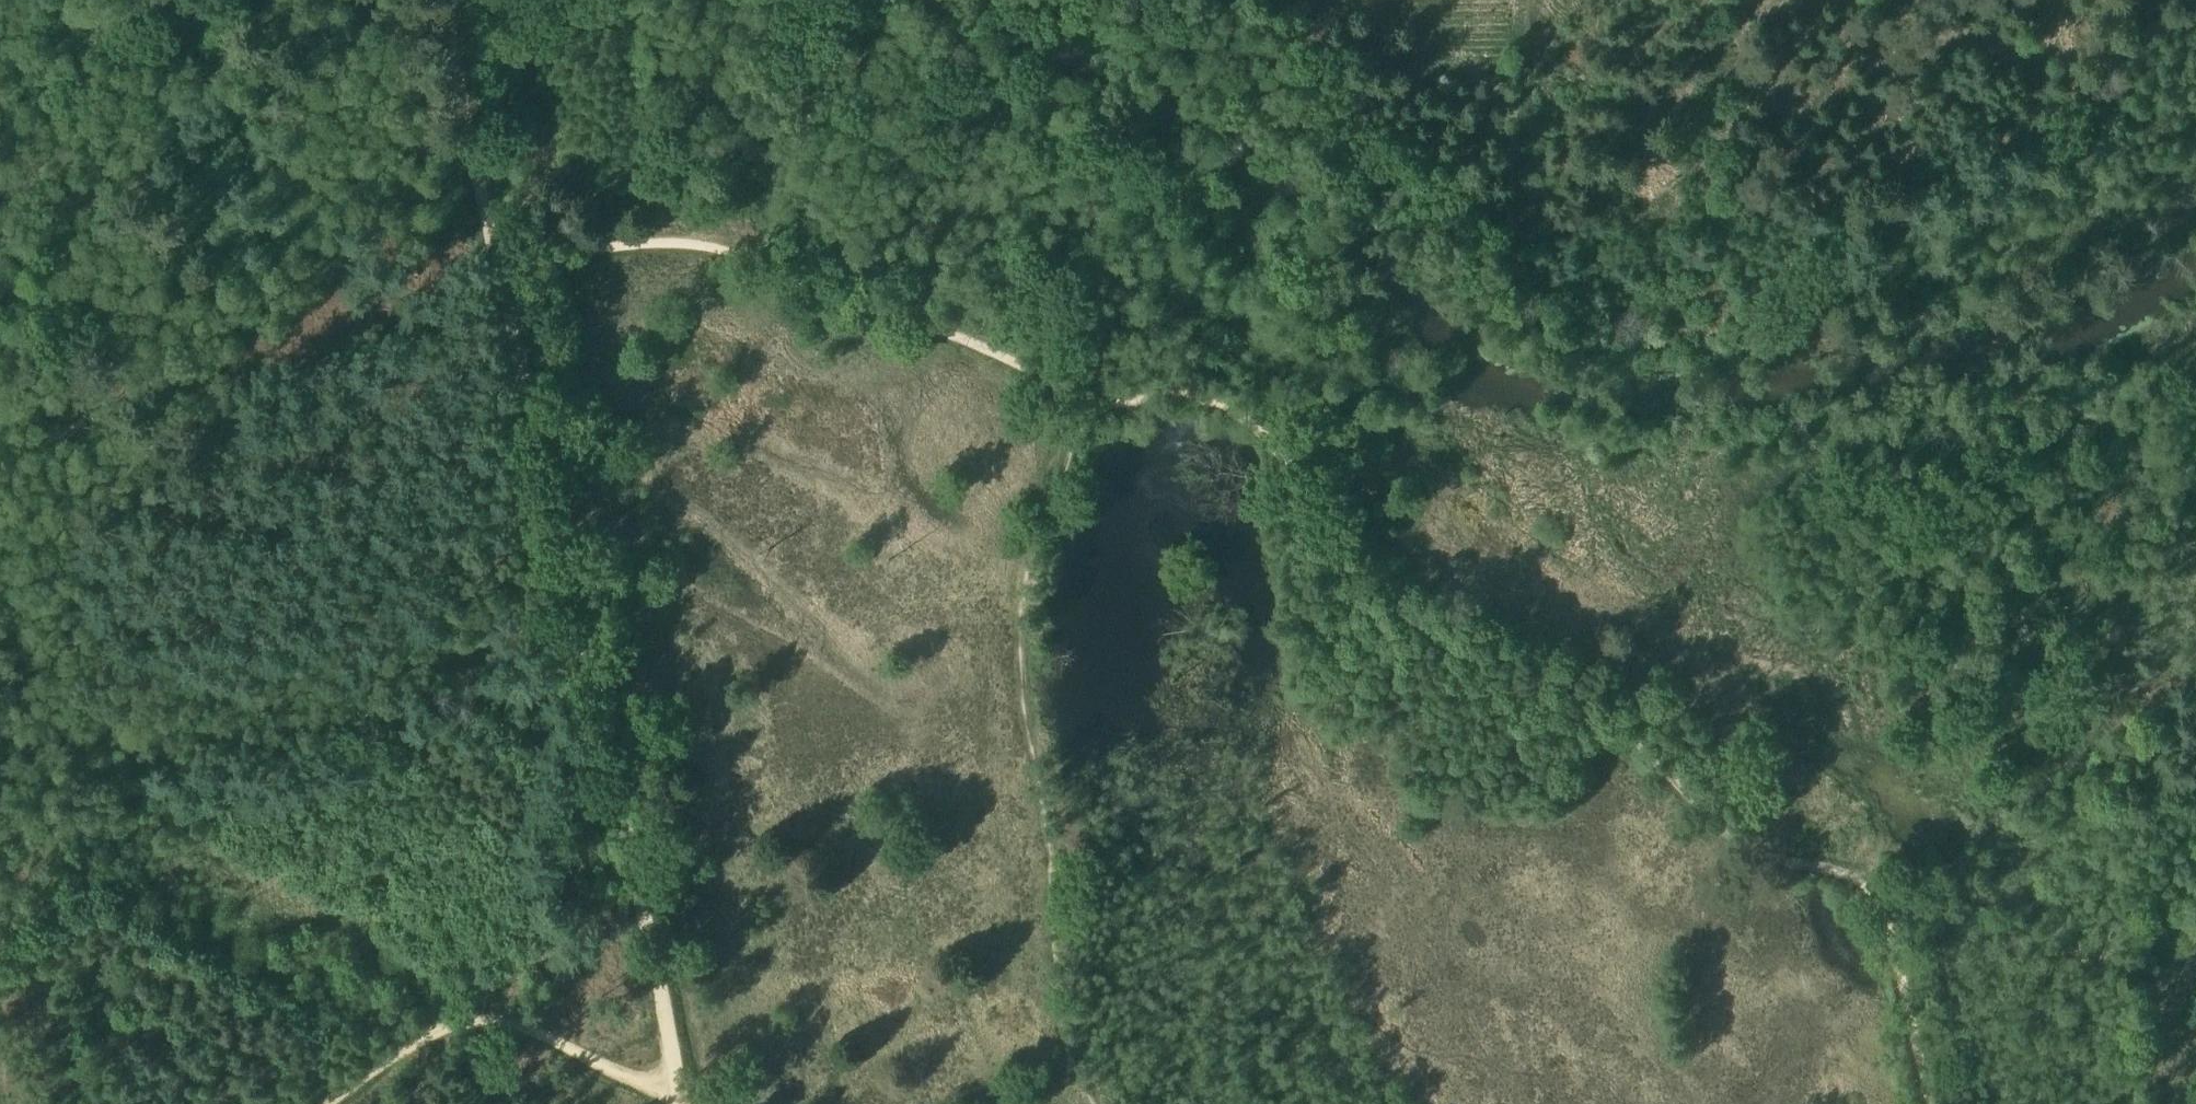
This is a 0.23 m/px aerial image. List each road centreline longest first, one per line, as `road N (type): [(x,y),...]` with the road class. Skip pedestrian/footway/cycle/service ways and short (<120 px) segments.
road 1 (track): [(1927,1103),(1878,906),(1857,874),(1746,841),(1594,713),(1446,634),(1376,575),(1240,411),(1193,391),(1111,401)]
road 2 (track): [(1111,401),(1070,393),(938,328),(823,295),(739,250),(610,245),(500,264)]
road 3 (track): [(586,651),(685,1103)]
road 4 (track): [(325,1103),(469,1007),(571,1041),(679,1103)]
road 5 (track): [(500,264),(586,651)]
road 6 (track): [(441,0),(500,264)]

